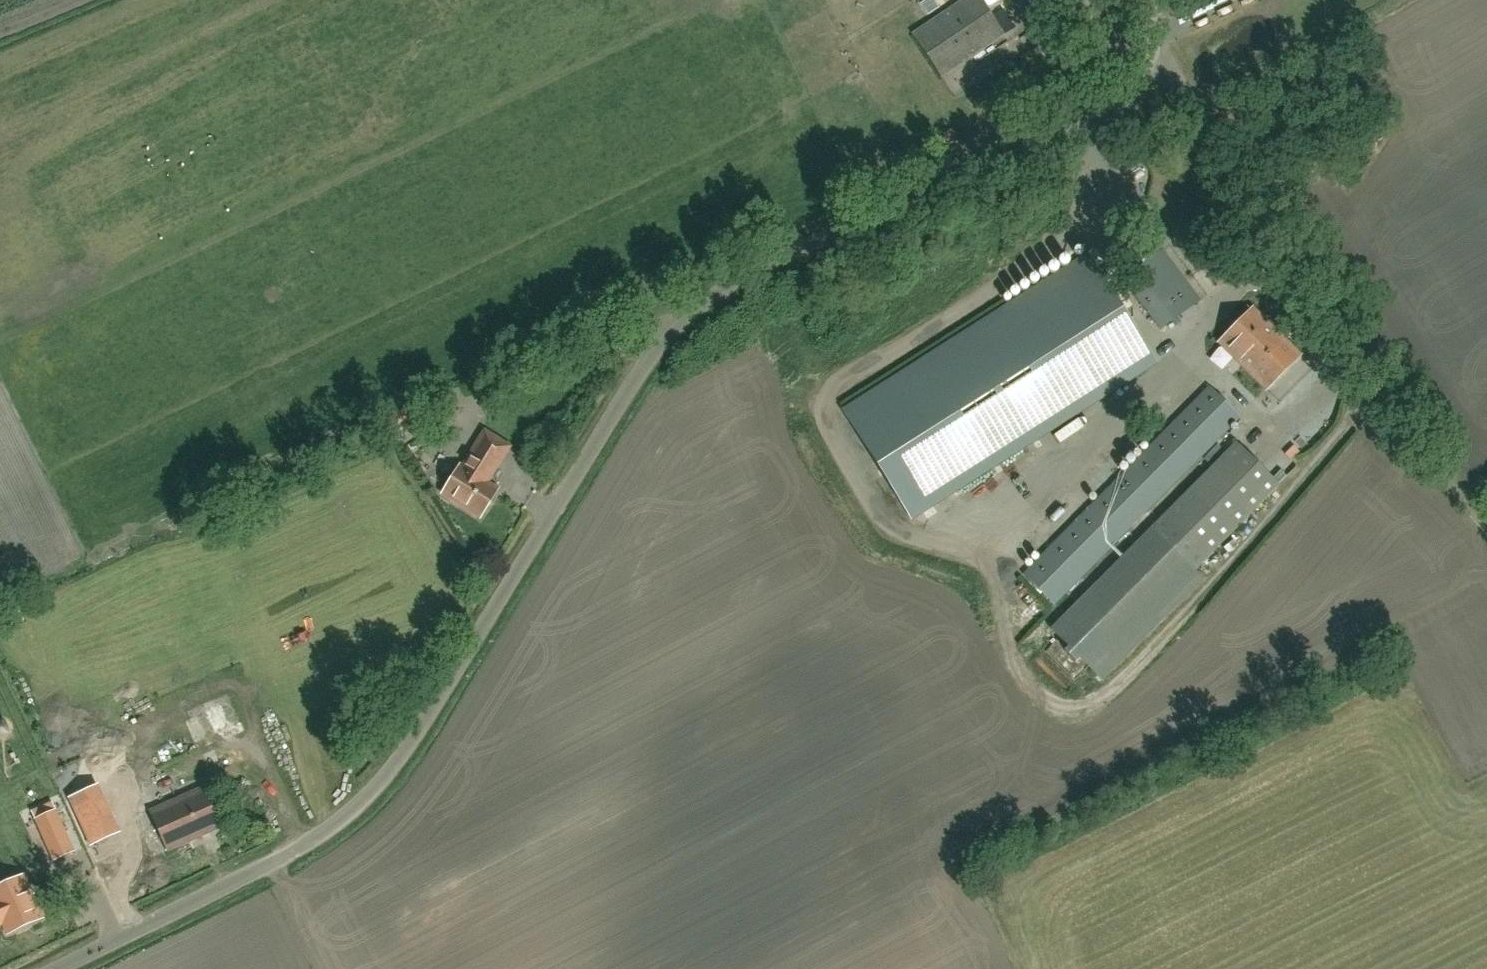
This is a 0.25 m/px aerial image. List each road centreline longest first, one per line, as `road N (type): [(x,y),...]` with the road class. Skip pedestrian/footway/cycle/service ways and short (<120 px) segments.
road 1 (unclassified): [(55,968),(301,846),(355,808),(408,748),(640,373),(679,324),(767,265),(1110,109),(1152,59),(1148,0)]

